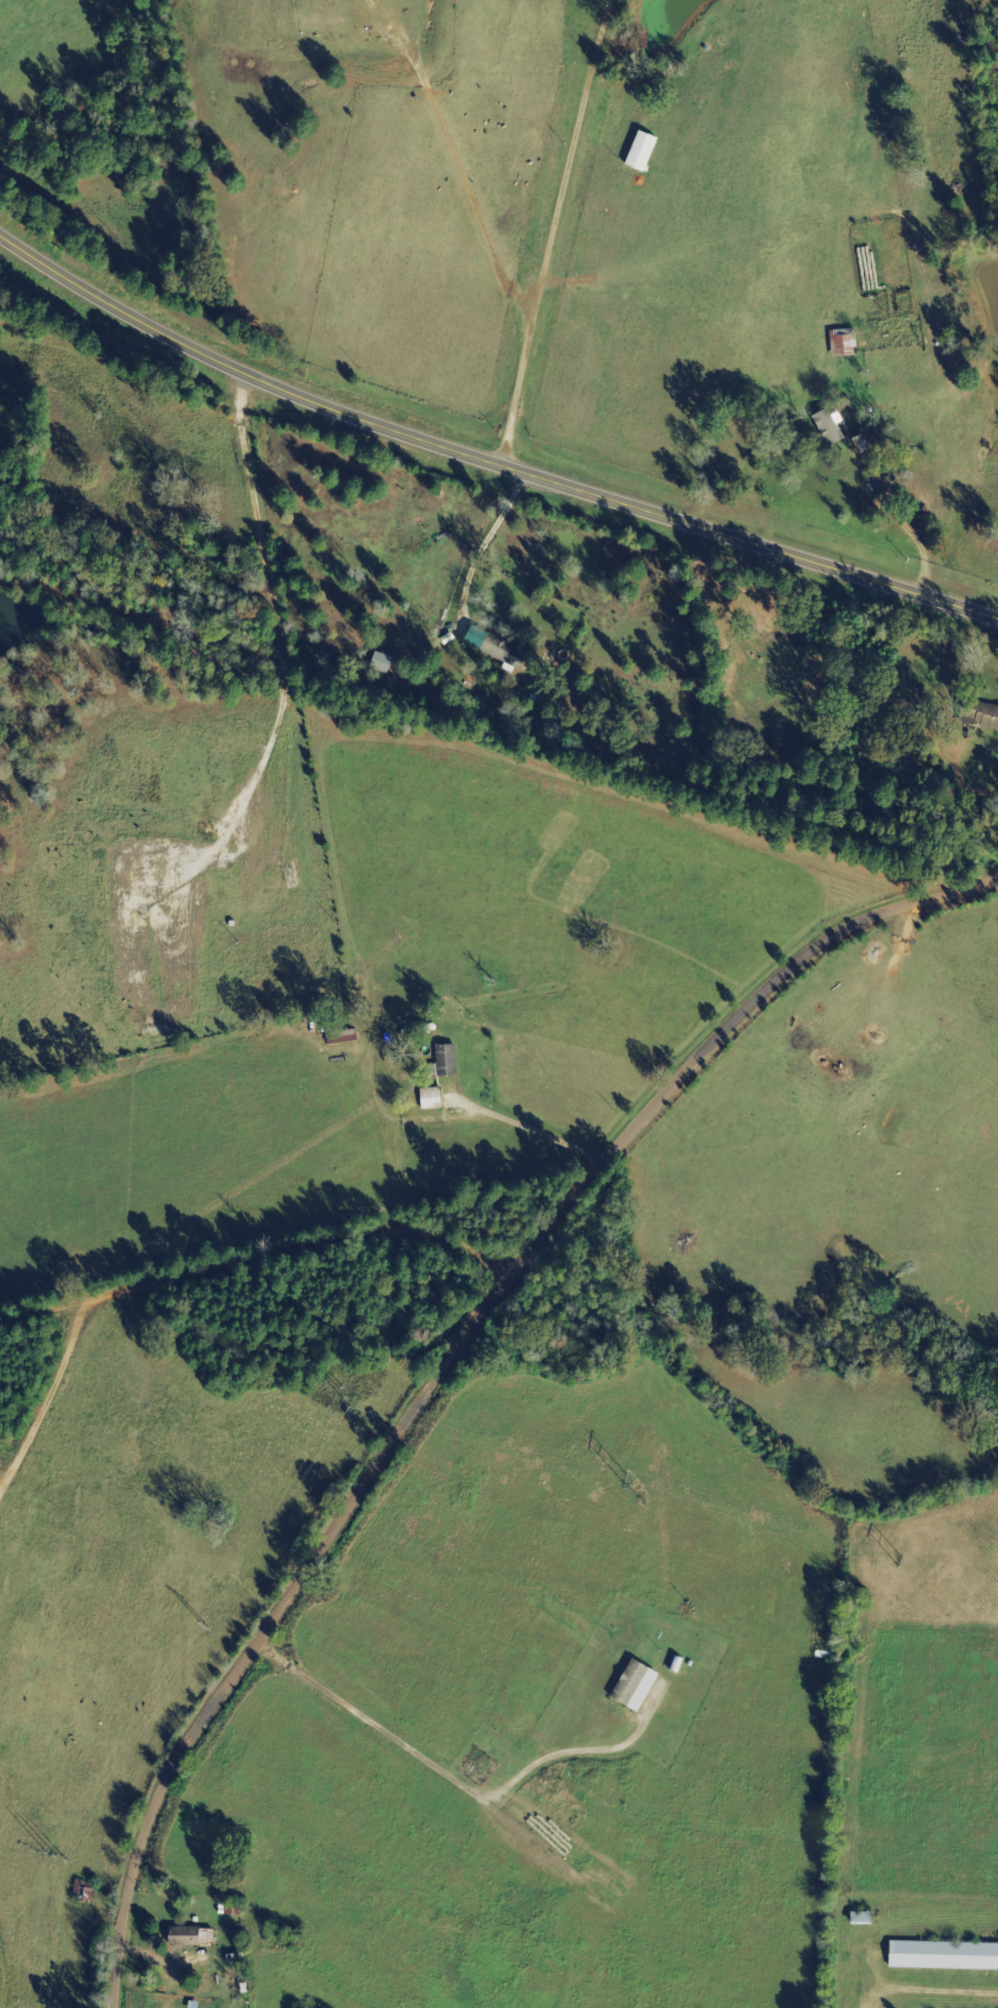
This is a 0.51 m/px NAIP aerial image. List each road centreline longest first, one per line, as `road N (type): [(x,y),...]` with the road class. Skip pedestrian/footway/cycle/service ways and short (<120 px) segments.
road 1 (residential): [(85,2007),(86,1971),(146,1820),(256,1655),(485,1344),(500,1298),(525,1293),(805,987),(936,899),(997,878)]
road 2 (secondary): [(997,618),(278,388),(109,305),(0,235)]

